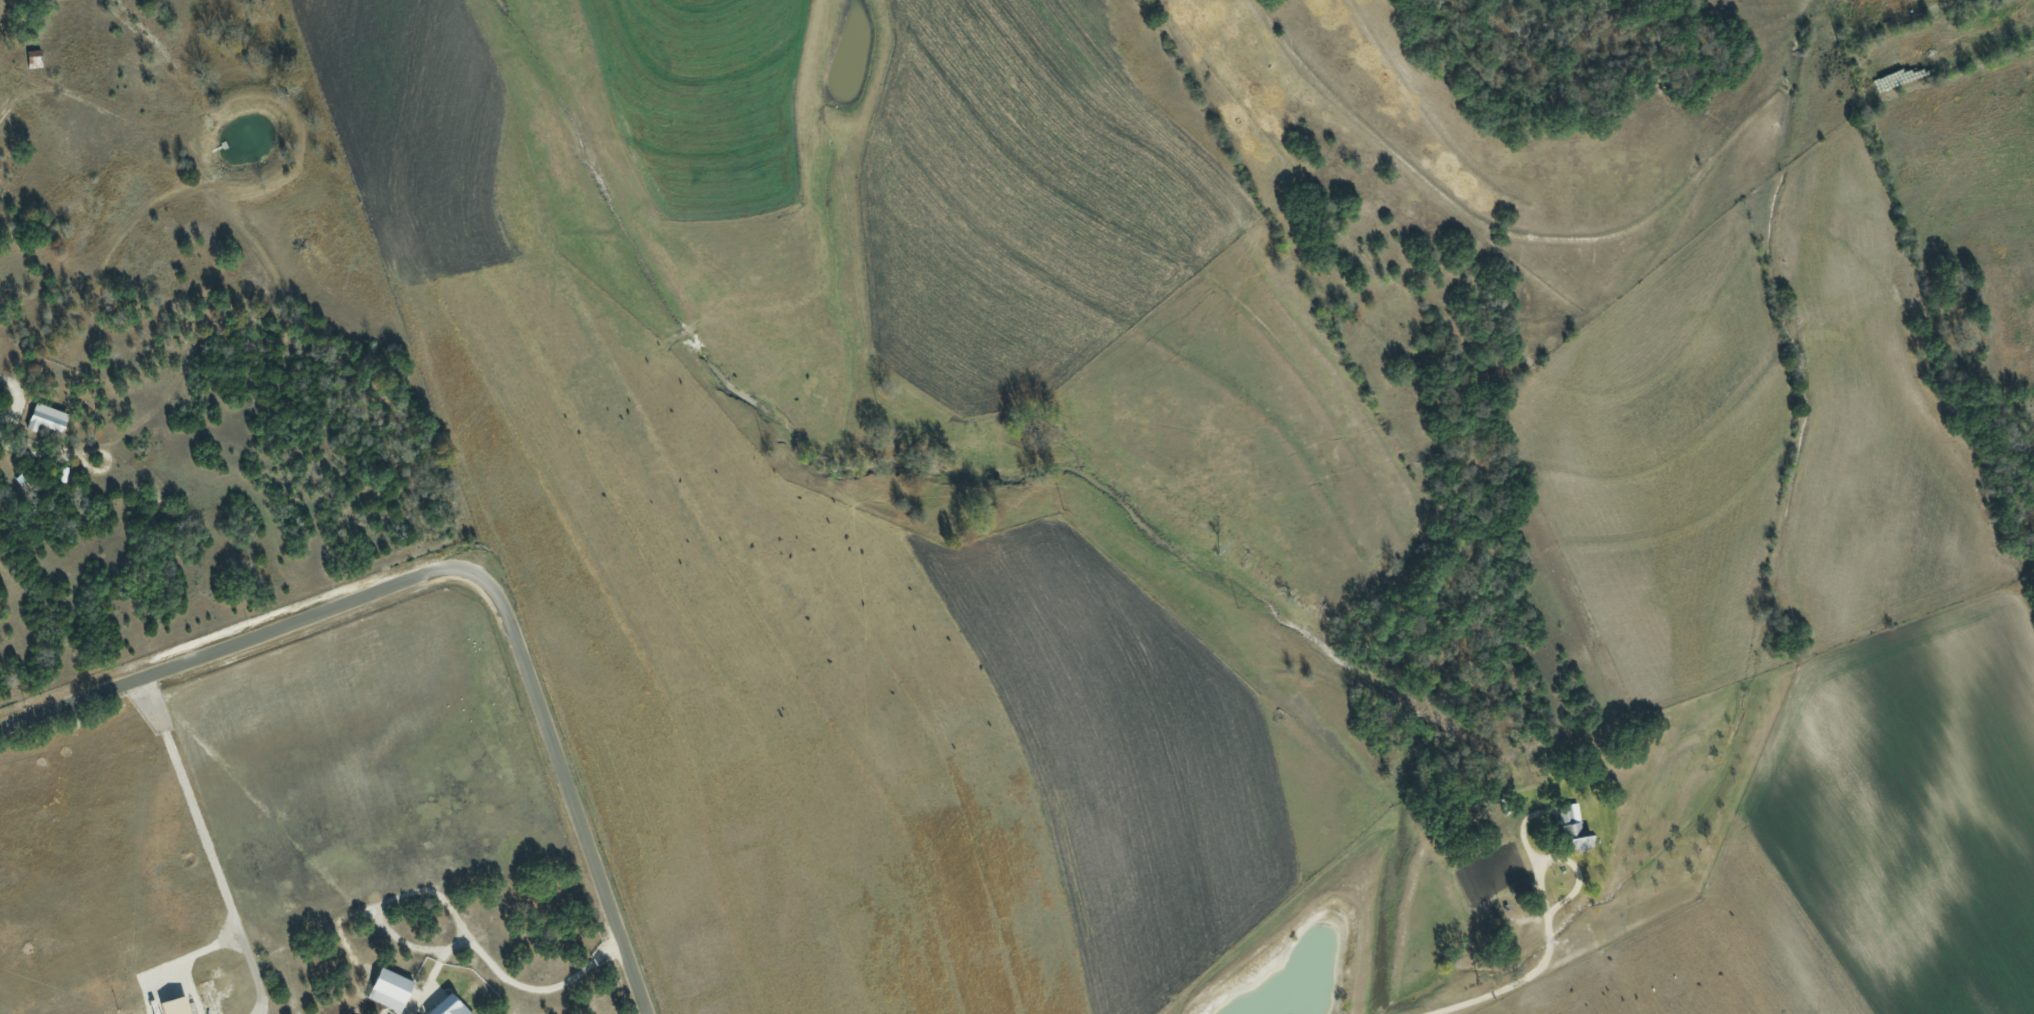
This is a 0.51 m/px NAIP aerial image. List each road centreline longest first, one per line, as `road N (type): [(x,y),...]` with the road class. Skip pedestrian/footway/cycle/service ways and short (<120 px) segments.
road 1 (residential): [(650,1013),(558,749),(481,578),(468,567),(0,731)]

